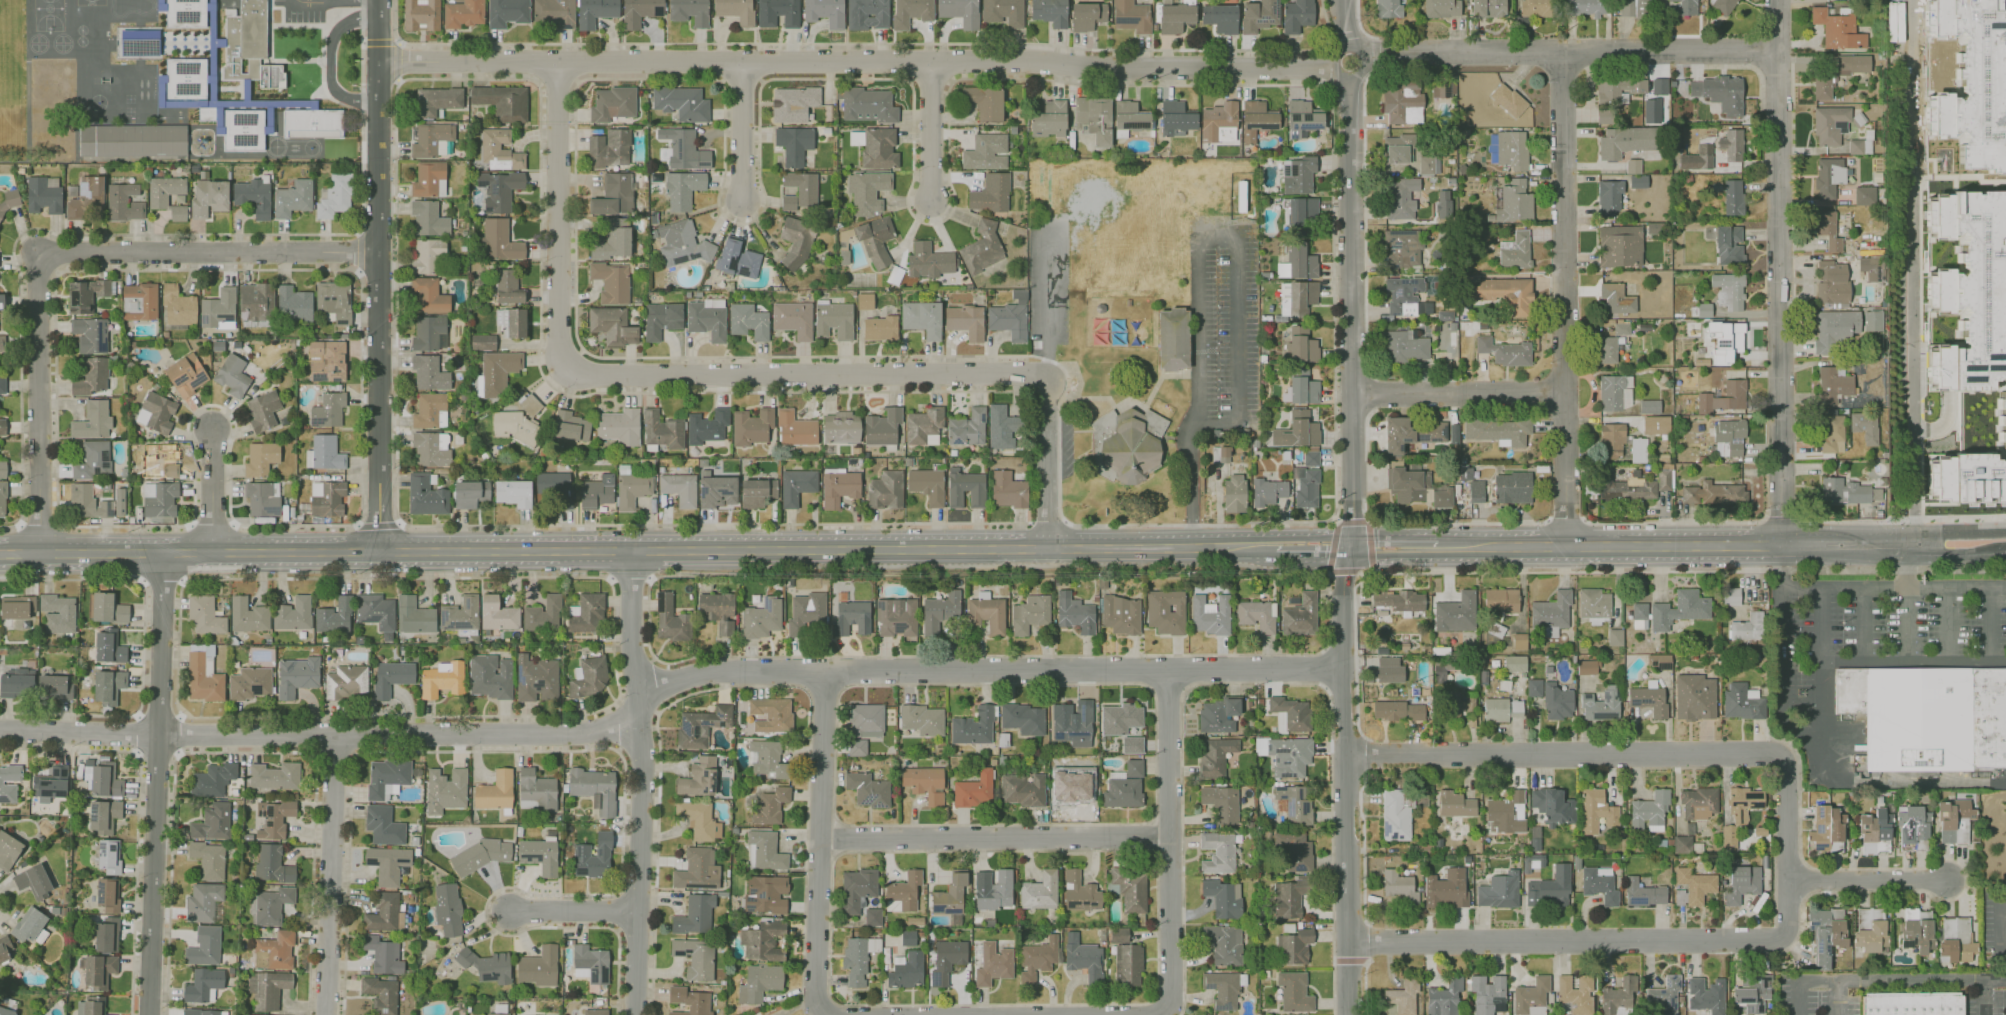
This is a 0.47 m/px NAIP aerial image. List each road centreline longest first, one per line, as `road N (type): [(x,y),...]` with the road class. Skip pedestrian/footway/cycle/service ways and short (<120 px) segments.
road 1 (secondary): [(1275,548),(0,555)]
road 2 (residential): [(1342,671),(729,672),(657,688),(619,724),(573,734),(160,735)]
road 3 (residential): [(1336,66),(378,61)]
road 4 (residential): [(1349,77),(1354,523),(1344,572),(1342,671),(1349,1014)]
road 5 (residential): [(1787,881),(1787,771),(1768,752),(1346,755)]
road 6 (residential): [(378,0),(379,552)]
road 7 (residential): [(1776,0),(1783,547)]
road 8 (residential): [(1562,53),(1566,547)]
road 9 (residential): [(1048,380),(1029,373),(566,370)]
road 10 (residential): [(629,552),(643,762),(634,1014)]
road 11 (residential): [(163,553),(150,1014)]
road 12 (residential): [(1784,937),(1348,943)]
road 13 (residential): [(1777,50),(1362,59)]
road 14 (residential): [(1169,673),(1171,989),(1167,1009),(1155,1014)]
road 15 (residential): [(1171,837),(822,839)]
road 16 (secondary): [(1783,547),(1437,547)]
road 17 (residential): [(823,1013),(815,996),(824,673)]
road 18 (residential): [(378,252),(39,255)]
road 19 (residential): [(560,61),(559,339),(566,370)]
road 20 (residential): [(39,255),(40,554)]
road 21 (residential): [(336,735),(326,1014)]
road 22 (residential): [(1565,394),(1352,394)]
road 23 (residential): [(1048,380),(1048,549)]
road 24 (residential): [(160,735),(0,736)]
road 25 (residential): [(1787,881),(1946,880)]
road 26 (residential): [(743,62),(741,200)]
road 27 (residential): [(931,63),(930,199)]
road 28 (residential): [(638,911),(509,912)]
road 29 (residential): [(213,429),(211,553)]

